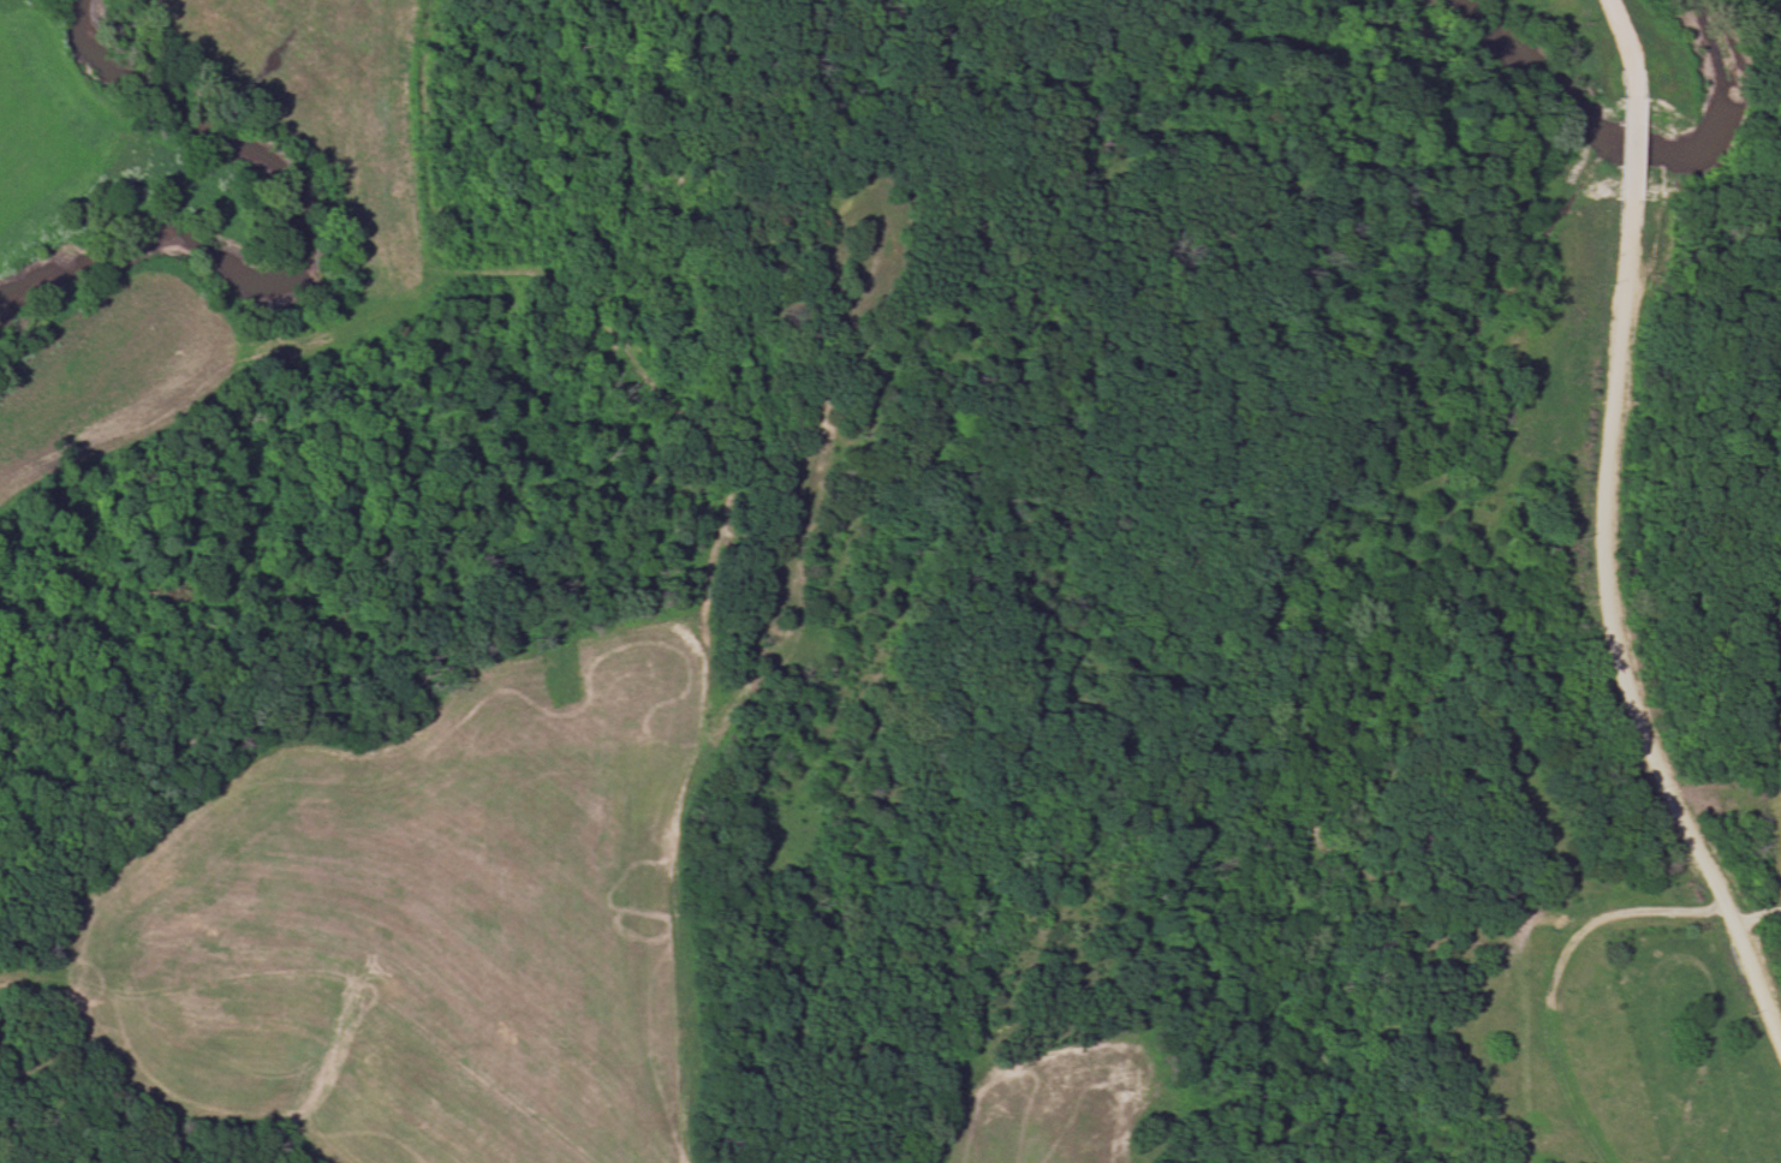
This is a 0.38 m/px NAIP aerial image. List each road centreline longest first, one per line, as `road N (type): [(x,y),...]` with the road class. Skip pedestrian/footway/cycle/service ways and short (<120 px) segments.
road 1 (residential): [(1780,1036),(1690,817),(1619,674),(1600,596),(1595,541),(1618,356),(1627,80),(1604,0)]

